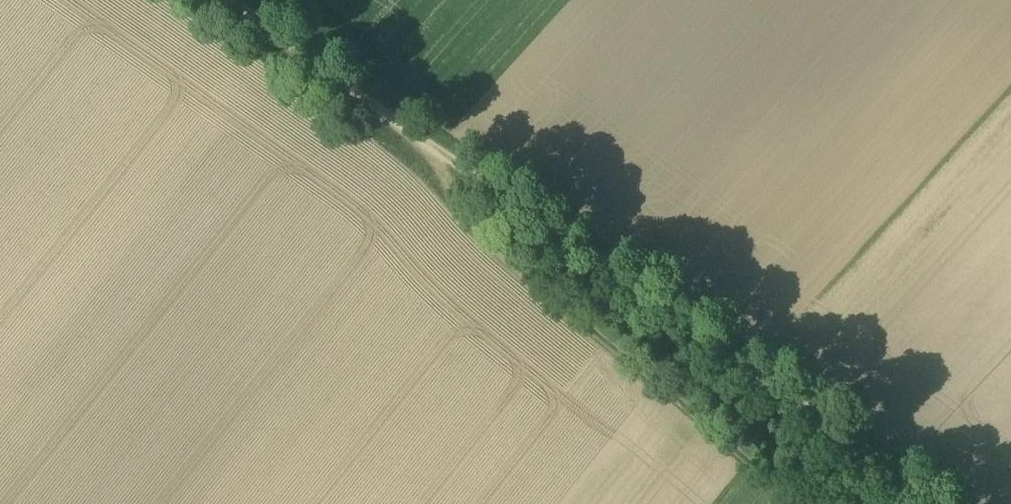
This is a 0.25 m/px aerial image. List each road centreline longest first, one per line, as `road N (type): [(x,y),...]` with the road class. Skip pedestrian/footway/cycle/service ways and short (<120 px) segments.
road 1 (track): [(928,503),(429,152),(231,0)]
road 2 (track): [(429,152),(499,250),(787,503)]

